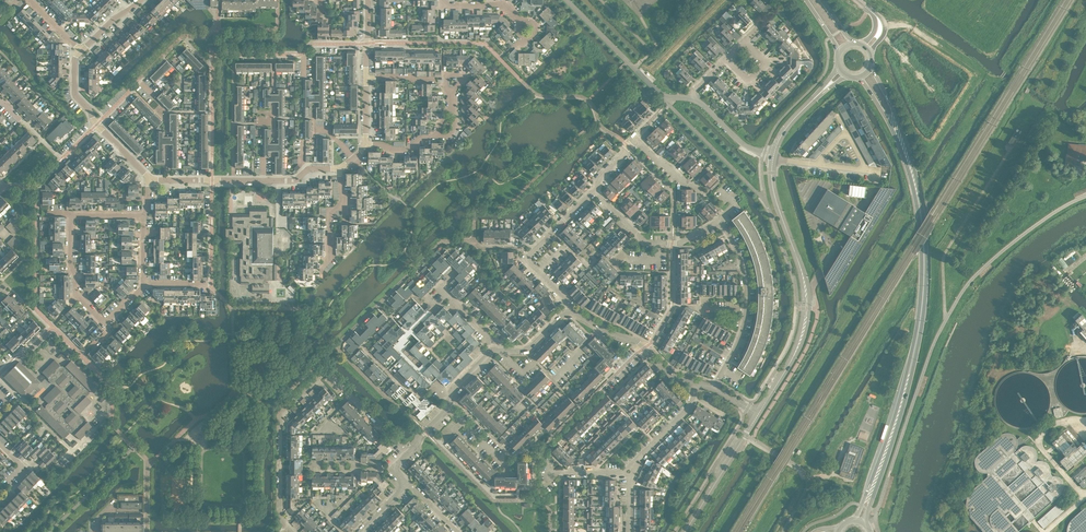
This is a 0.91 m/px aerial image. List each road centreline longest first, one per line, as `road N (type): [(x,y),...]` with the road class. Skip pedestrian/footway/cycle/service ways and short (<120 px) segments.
road 1 (primary): [(864,524),(907,394),(926,264),(912,162),(871,67)]
road 2 (primary): [(858,78),(908,170),(921,286),(901,393),(854,520)]
road 3 (residential): [(293,531),(281,520),(281,414),(323,372),(409,452)]
road 4 (tertiary): [(758,414),(791,362),(806,315),(773,158)]
road 5 (residential): [(71,215),(75,292),(105,325),(144,283)]
road 6 (residential): [(689,98),(662,96),(566,0)]
road 7 (residential): [(148,179),(292,180),(307,170)]
road 8 (residential): [(449,399),(396,346),(448,294)]
road 9 (tertiary): [(683,531),(758,414)]

